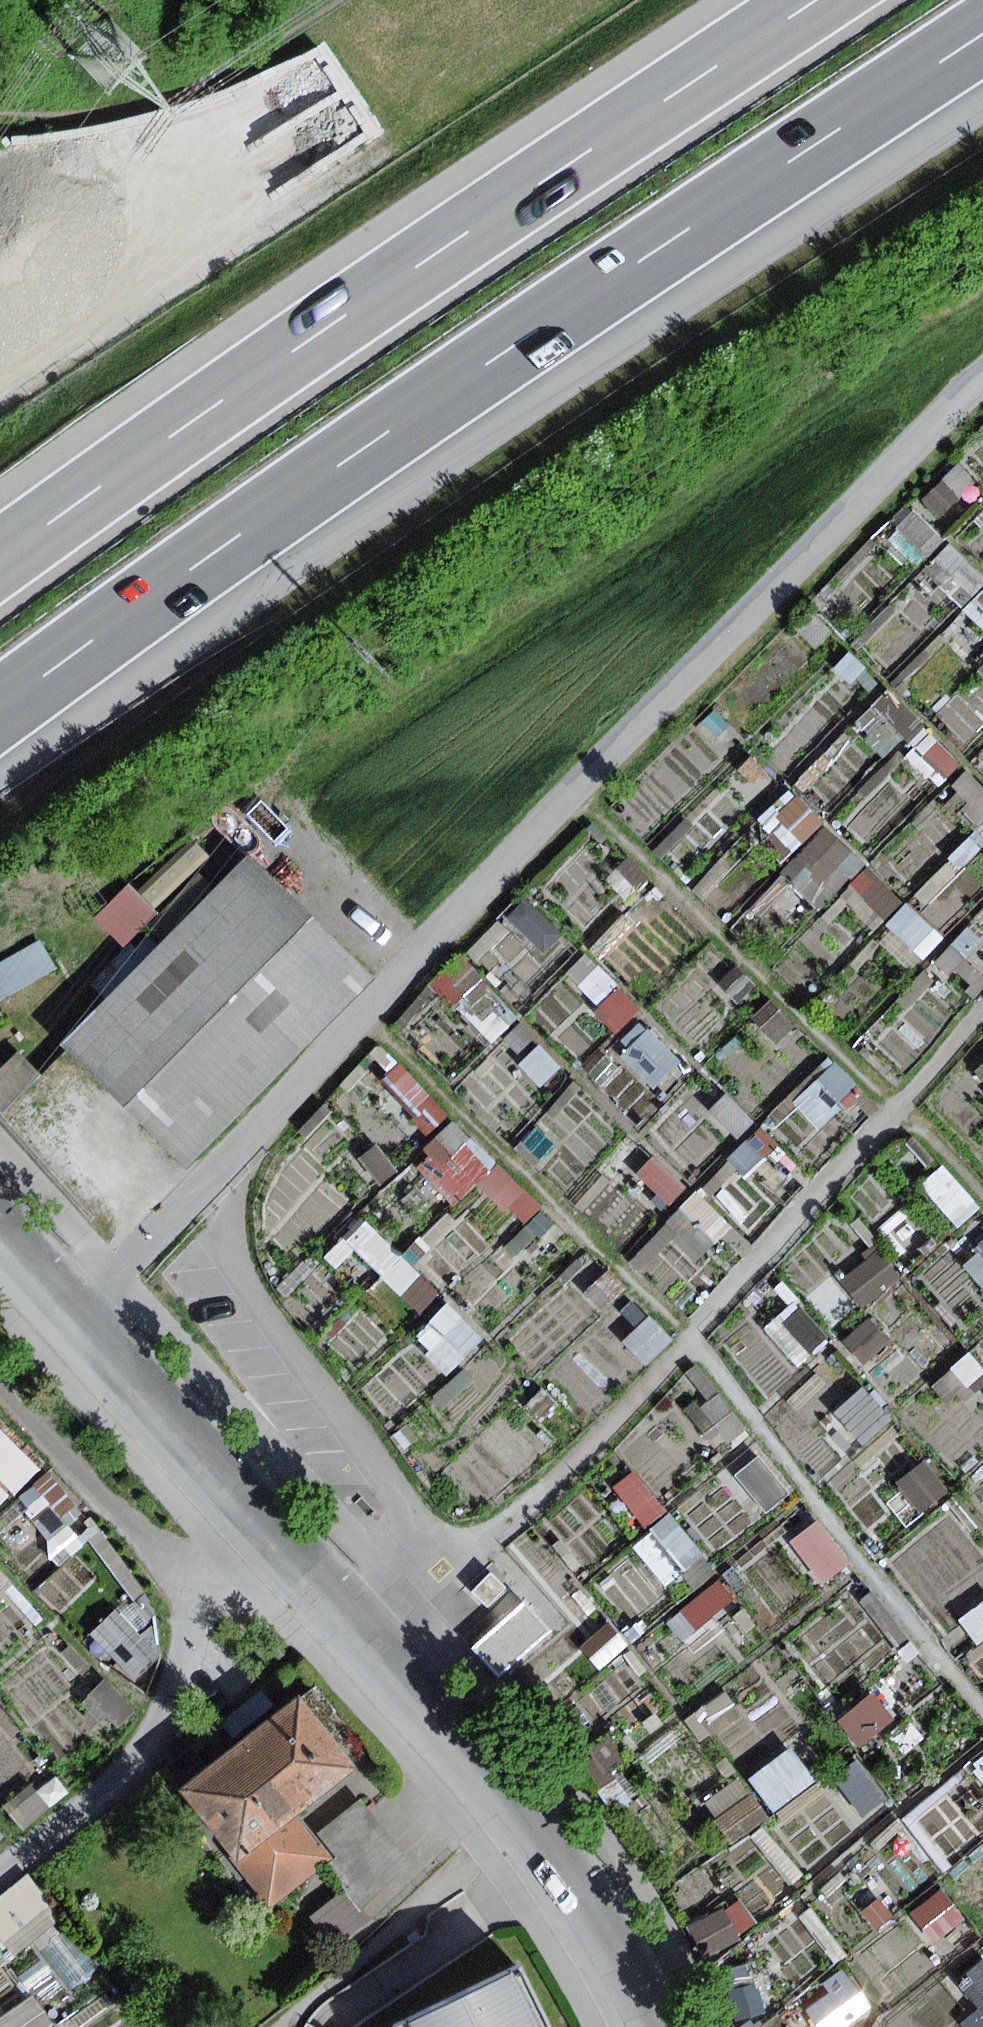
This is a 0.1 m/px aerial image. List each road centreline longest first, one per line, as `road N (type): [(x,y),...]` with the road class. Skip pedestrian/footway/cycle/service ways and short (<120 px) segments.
road 1 (track): [(982,382),(494,874),(81,1309)]
road 2 (motorway): [(0,709),(101,631),(982,38)]
road 3 (residential): [(0,1223),(520,1821),(594,1924),(641,2026)]
road 4 (motorway): [(822,0),(0,560)]
road 5 (track): [(367,1008),(693,1336),(982,1702)]
road 6 (track): [(982,1011),(693,1336),(472,1551),(439,1560)]
road 7 (track): [(580,787),(903,1101),(982,1200)]

